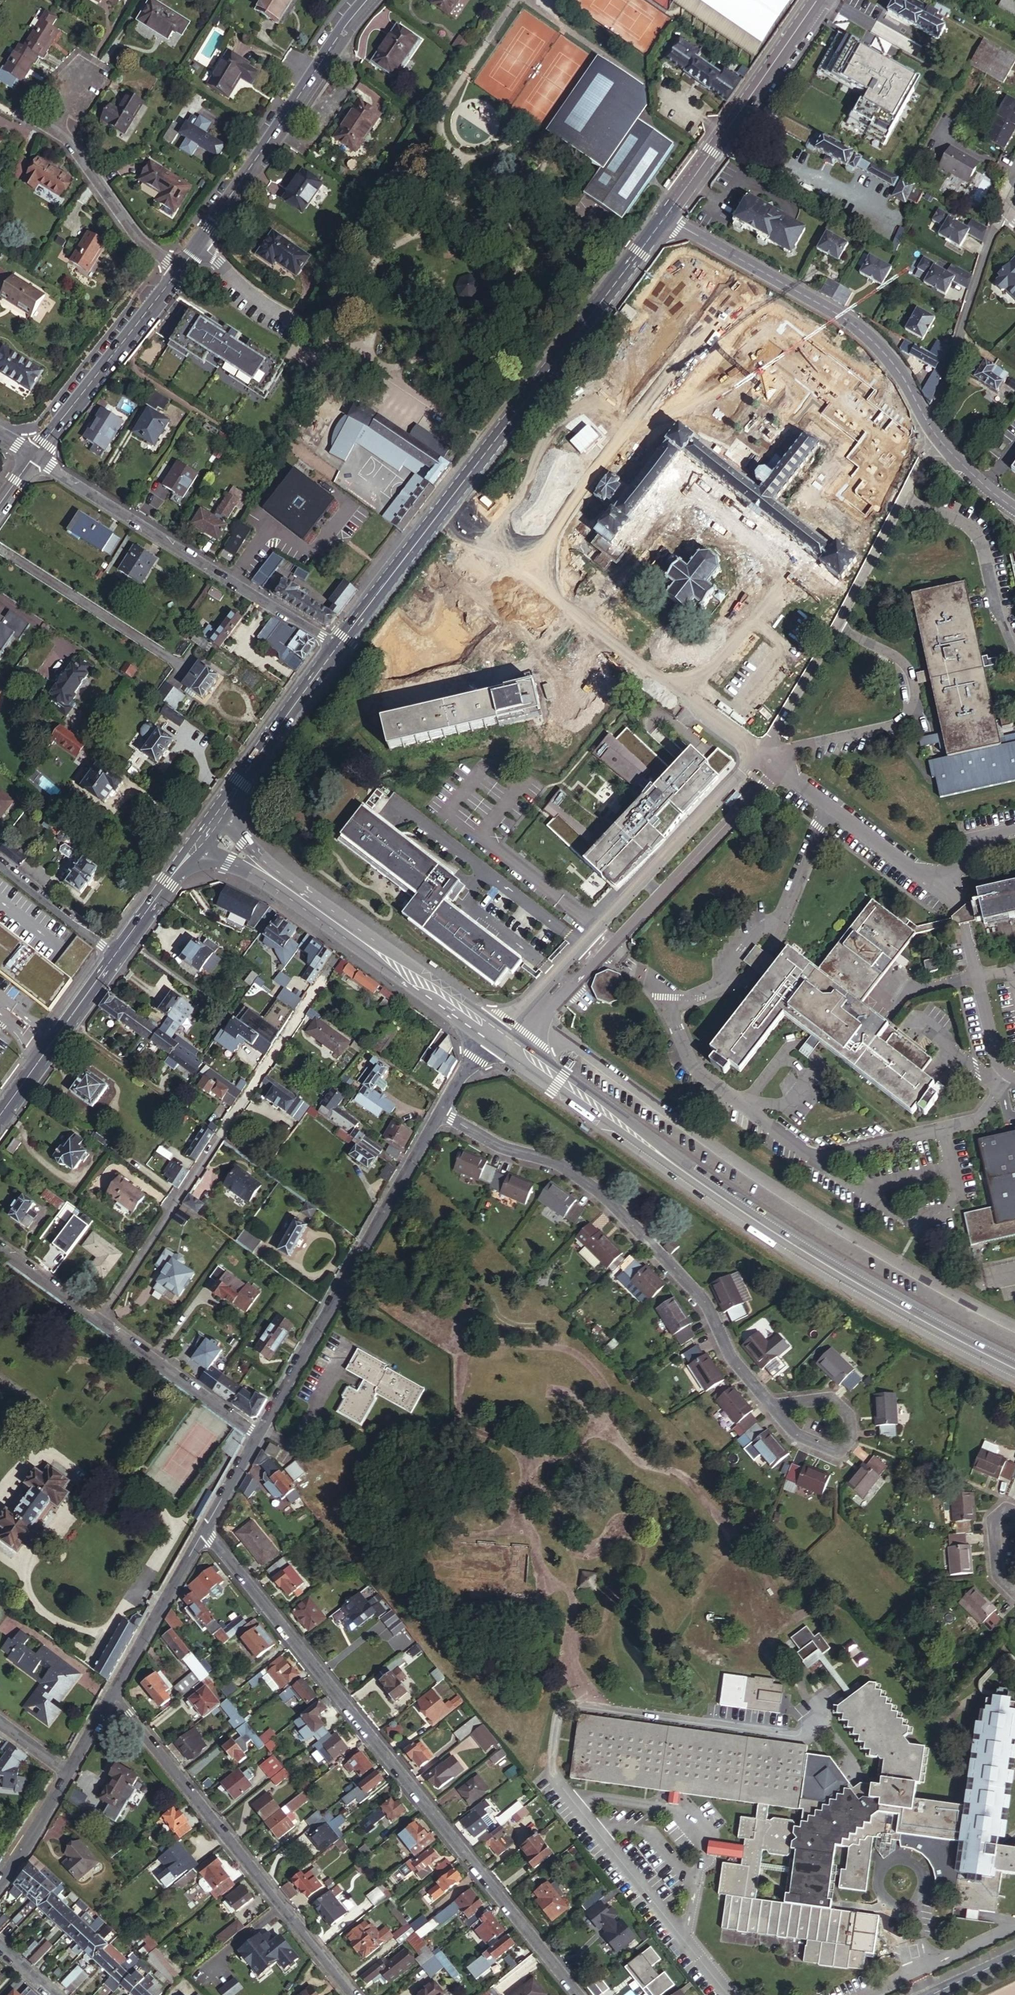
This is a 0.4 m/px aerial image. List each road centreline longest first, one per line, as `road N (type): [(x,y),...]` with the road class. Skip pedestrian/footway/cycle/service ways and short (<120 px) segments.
road 1 (tertiary): [(1014,1364),(815,1256),(486,1029)]
road 2 (residential): [(201,1532),(576,1994)]
road 3 (secondary): [(339,646),(665,216)]
road 4 (residential): [(440,1111),(501,1148),(559,1164),(620,1210),(701,1303),(725,1355),(771,1410)]
road 5 (residential): [(318,984),(99,1321)]
road 6 (residential): [(355,1994),(108,1698)]
road 7 (residential): [(440,1111),(255,1436)]
road 8 (residential): [(30,455),(339,646)]
road 9 (residential): [(929,423),(867,336),(665,216)]
road 10 (residential): [(368,0),(196,242)]
road 11 (secondary): [(665,216),(818,0)]
road 12 (tertiary): [(486,1029),(283,884)]
road 13 (residential): [(178,266),(30,455)]
road 14 (residential): [(178,266),(145,243),(56,135),(75,82)]
road 15 (residential): [(929,423),(1000,208)]
road 16 (secondary): [(215,816),(339,646)]
road 17 (secondary): [(0,1117),(47,1041),(119,953)]
road 18 (residential): [(255,1436),(99,1321)]
road 19 (residential): [(201,1532),(108,1698)]
road 20 (residential): [(771,1410),(793,1437),(832,1452),(847,1445),(851,1420),(840,1407),(828,1397),(793,1399)]
road 21 (residential): [(119,953),(0,862)]
road 22 (unclassified): [(196,242),(242,288),(303,326)]
road 23 (secondary): [(119,953),(196,843)]
road 24 (residential): [(67,1773),(0,1881)]
road 25 (residential): [(99,1321),(0,1248)]
road 26 (residential): [(1014,509),(929,423)]

